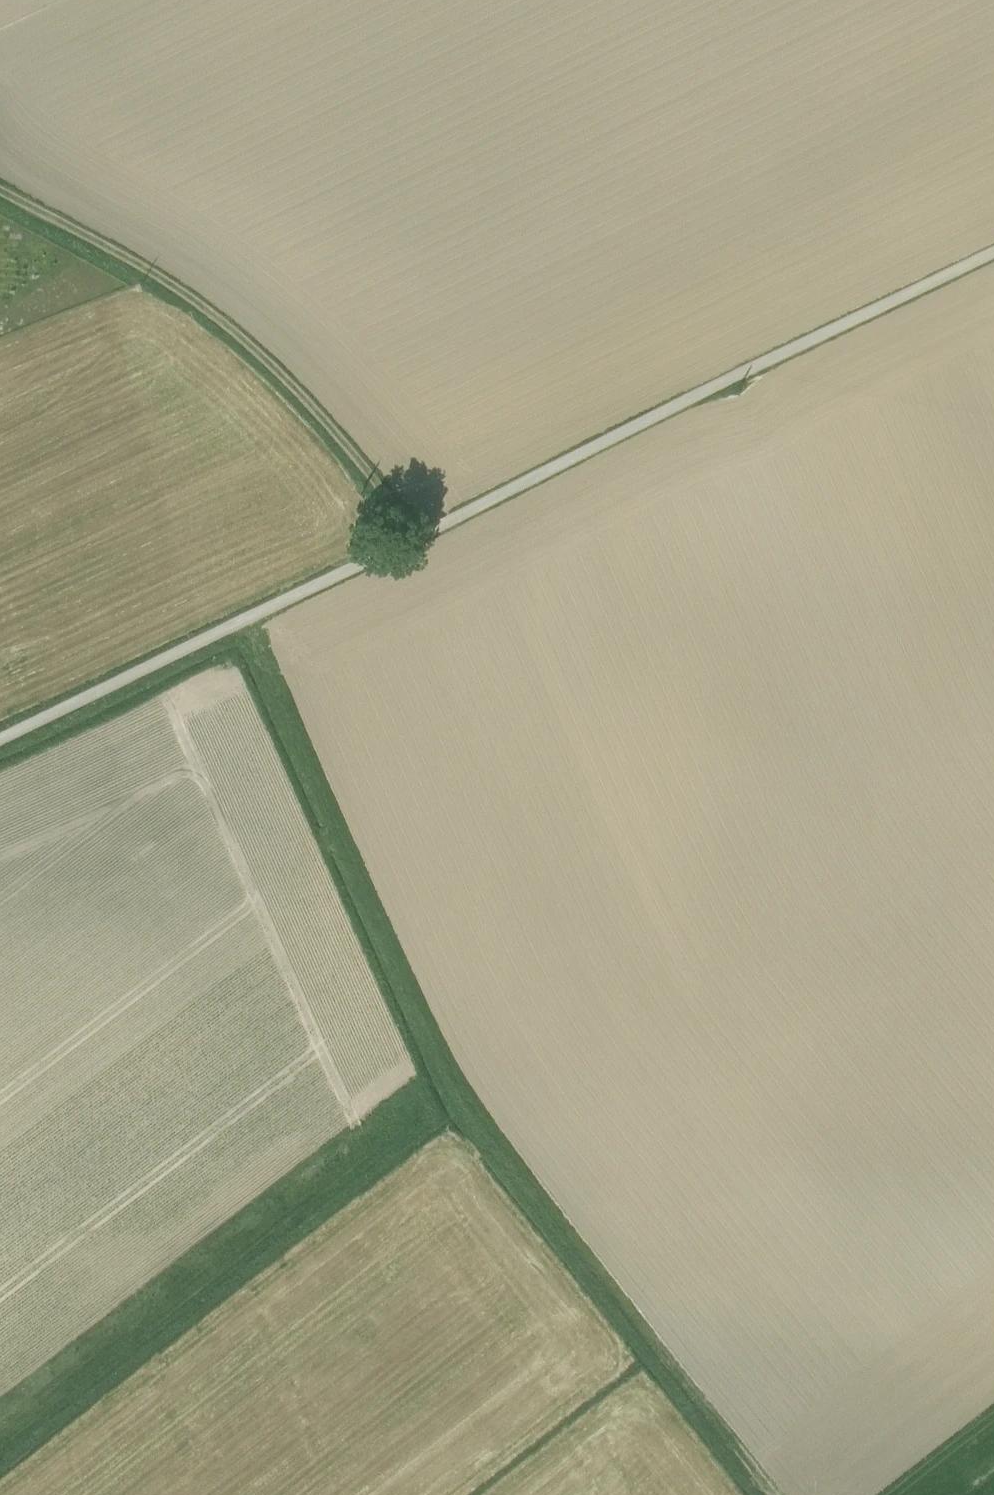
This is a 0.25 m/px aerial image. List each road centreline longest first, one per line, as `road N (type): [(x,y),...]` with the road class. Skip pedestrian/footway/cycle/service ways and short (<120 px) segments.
road 1 (track): [(993,253),(418,536),(285,378),(232,331),(150,270),(0,189)]
road 2 (track): [(418,536),(0,739)]

